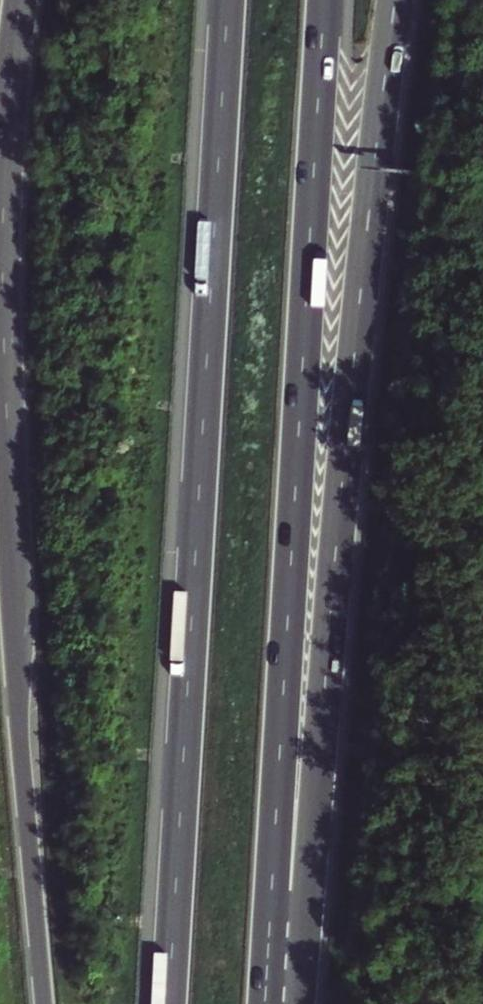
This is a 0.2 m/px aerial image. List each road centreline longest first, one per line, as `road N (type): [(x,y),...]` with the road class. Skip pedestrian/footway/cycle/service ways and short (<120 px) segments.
road 1 (motorway): [(265,998),(314,776),(396,0)]
road 2 (motorway): [(19,0),(2,220),(3,338),(44,1003)]
road 3 (motorway): [(227,0),(168,1003)]
road 4 (motorway): [(265,998),(324,0)]

